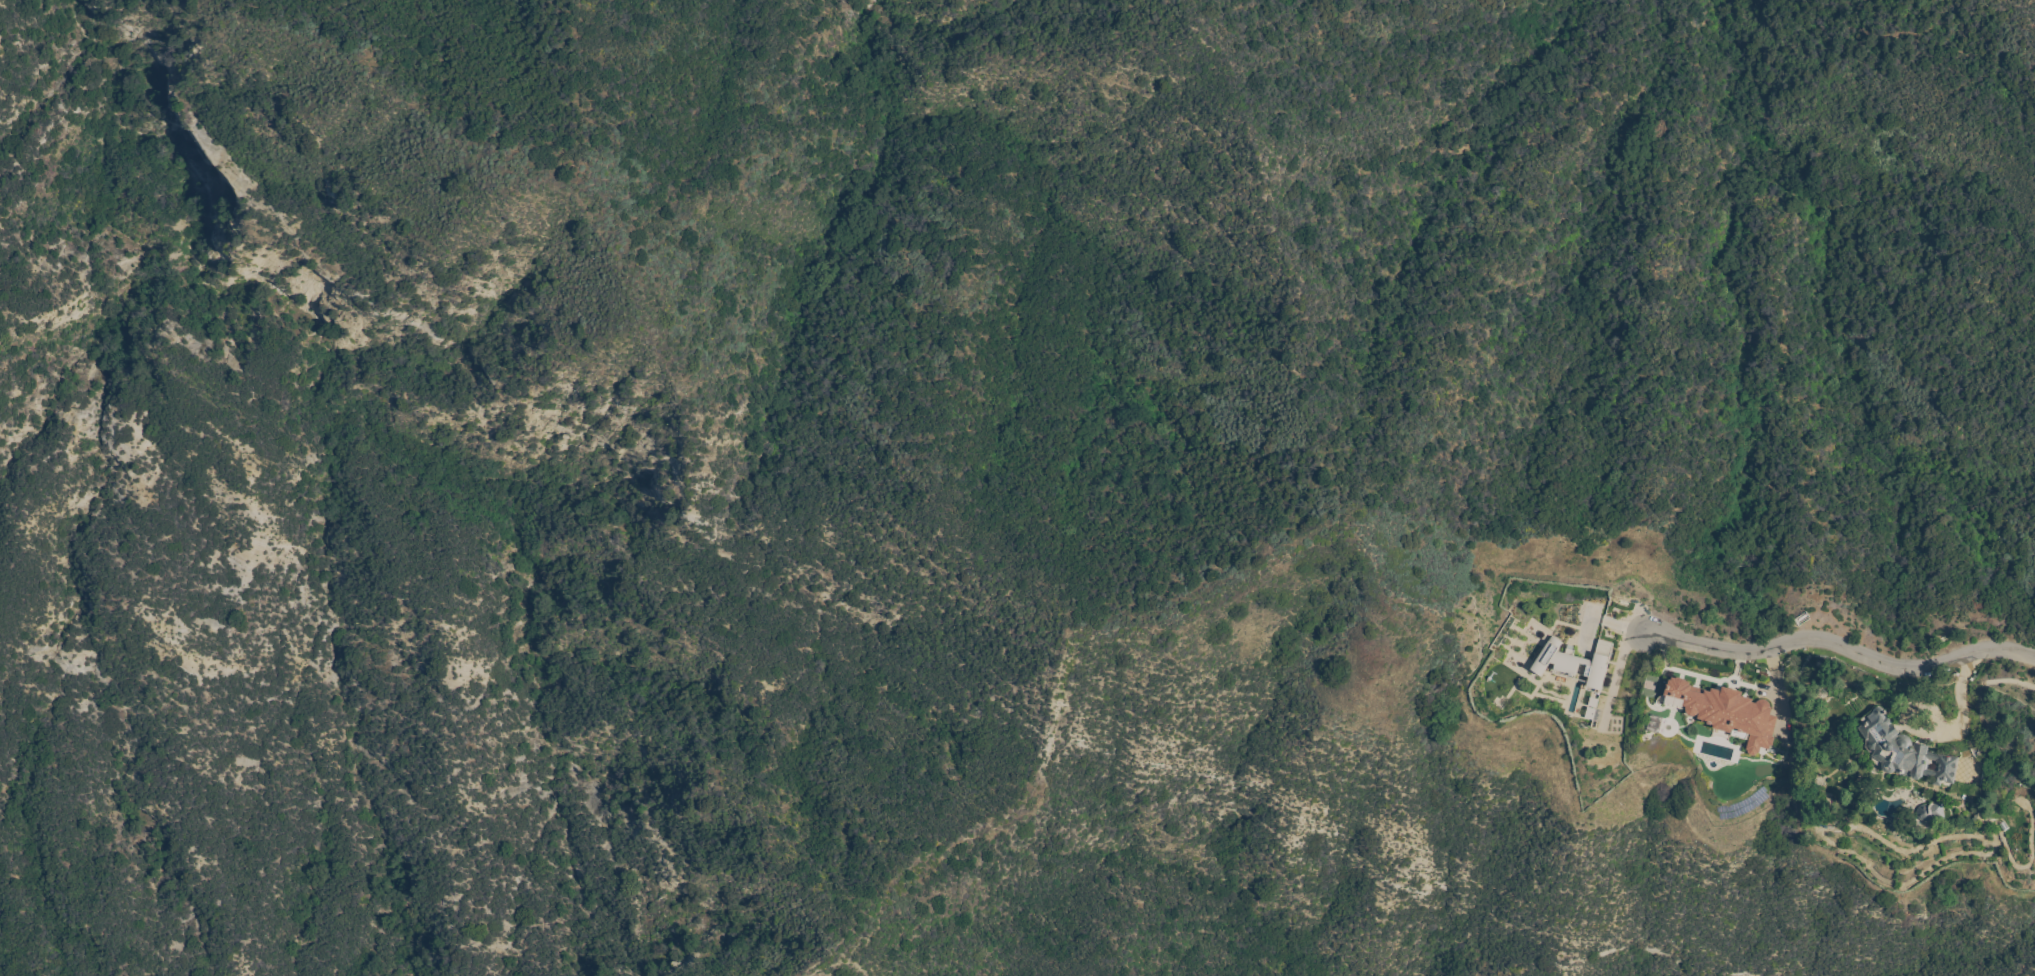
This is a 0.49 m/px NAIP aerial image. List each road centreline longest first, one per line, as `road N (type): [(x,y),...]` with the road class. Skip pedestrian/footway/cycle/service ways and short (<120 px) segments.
road 1 (residential): [(2034,657),(1996,650),(1909,669),(1828,642),(1731,652),(1645,634)]

